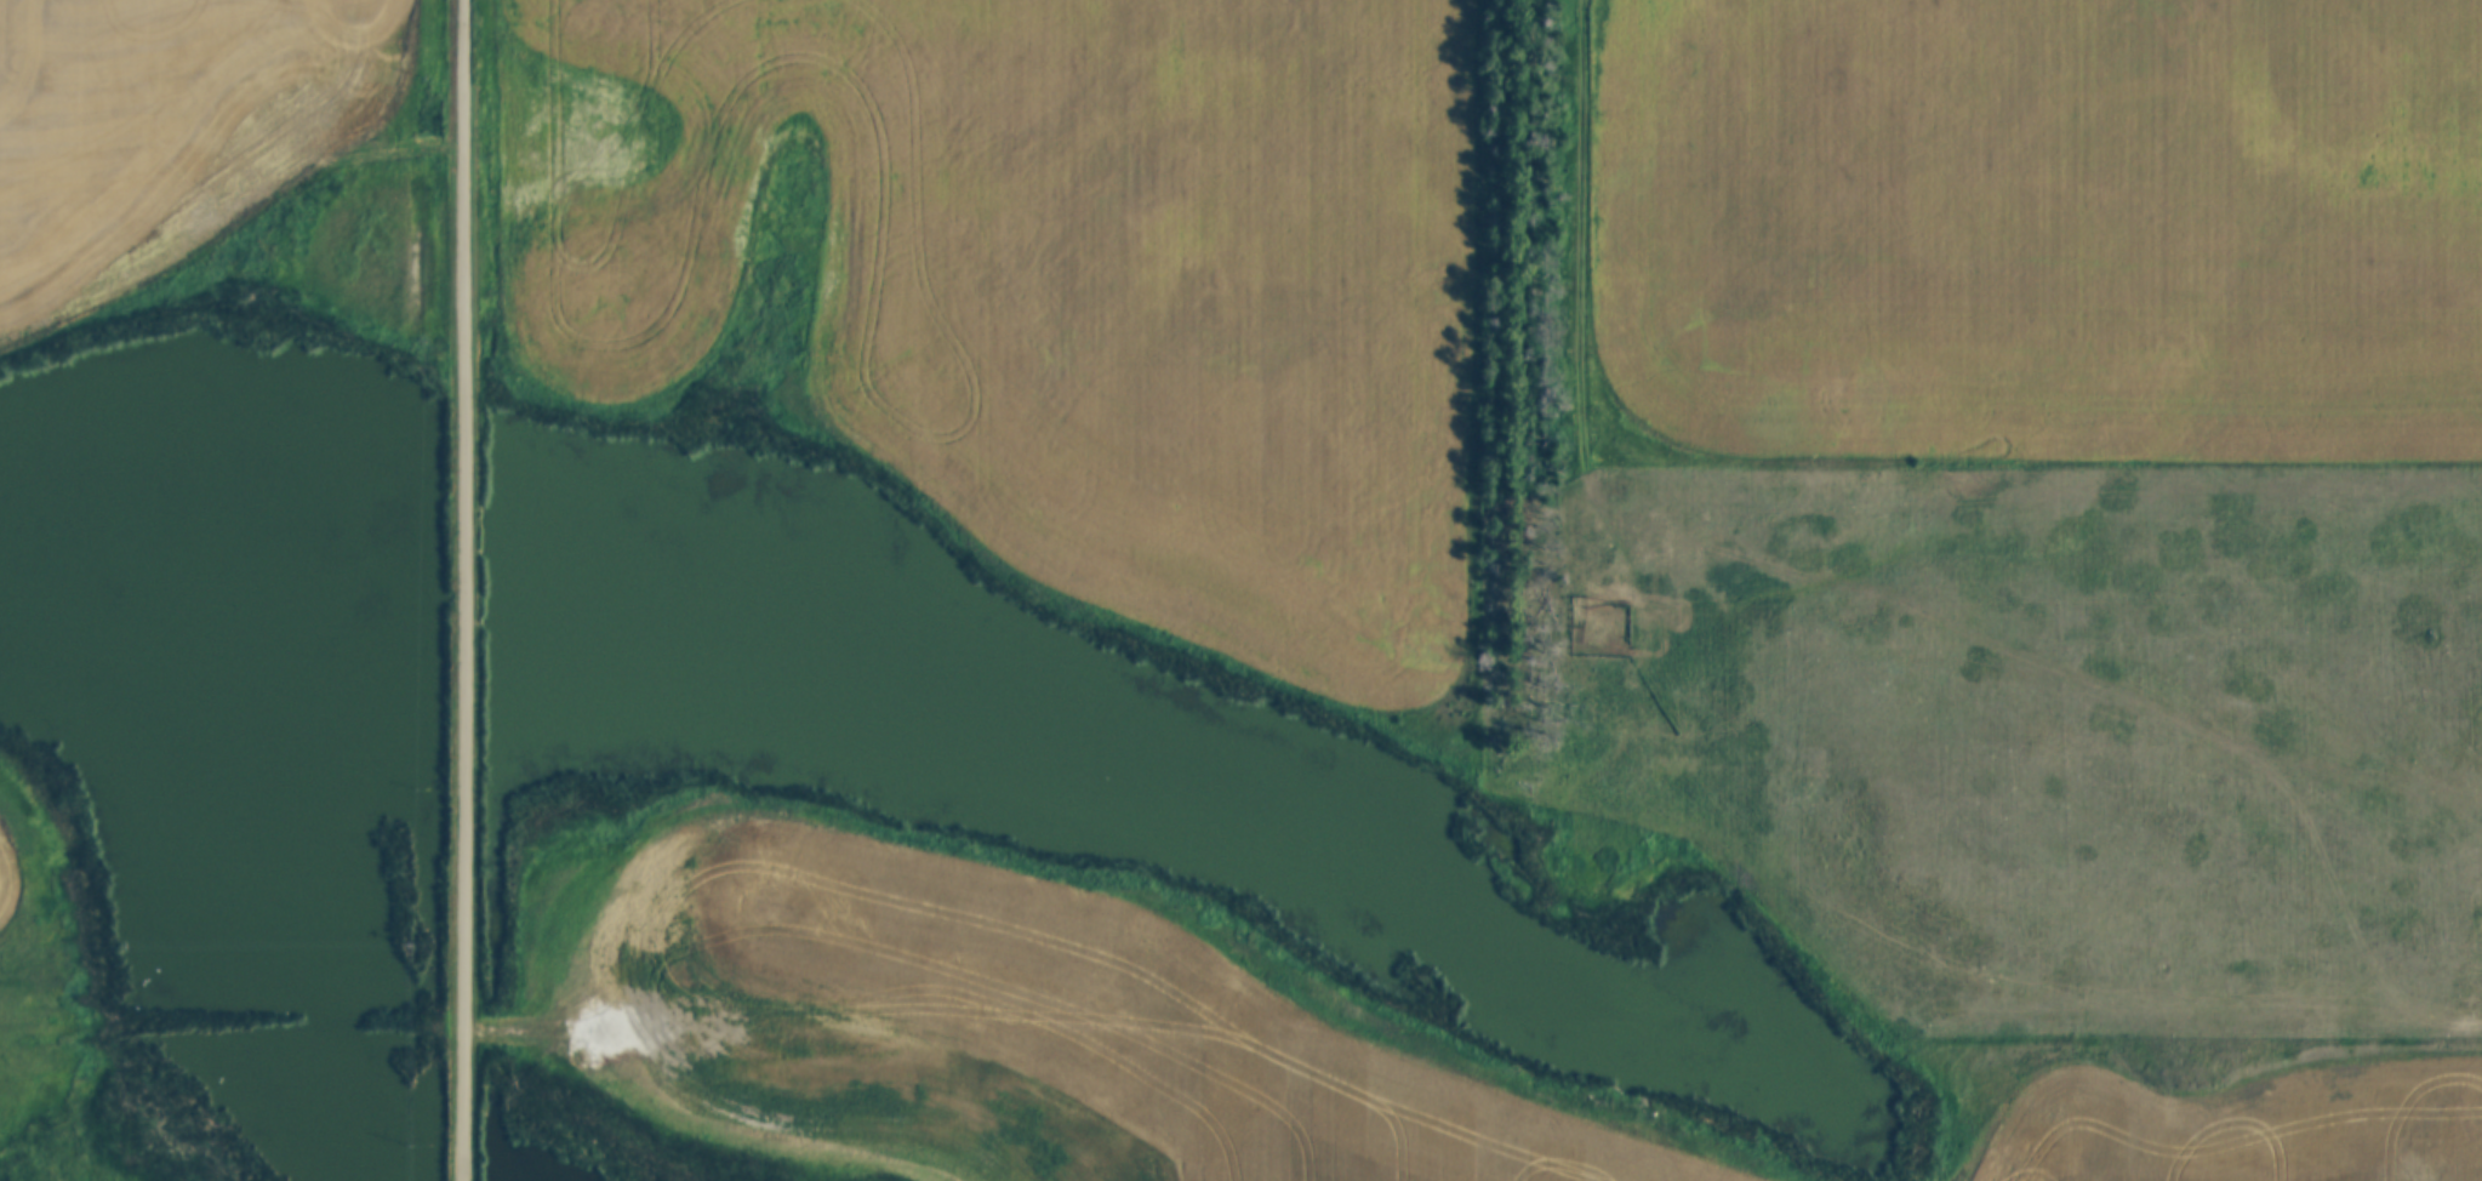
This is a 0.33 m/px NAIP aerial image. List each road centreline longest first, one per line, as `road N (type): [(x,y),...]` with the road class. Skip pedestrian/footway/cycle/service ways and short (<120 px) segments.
road 1 (residential): [(465,1180),(466,0)]

